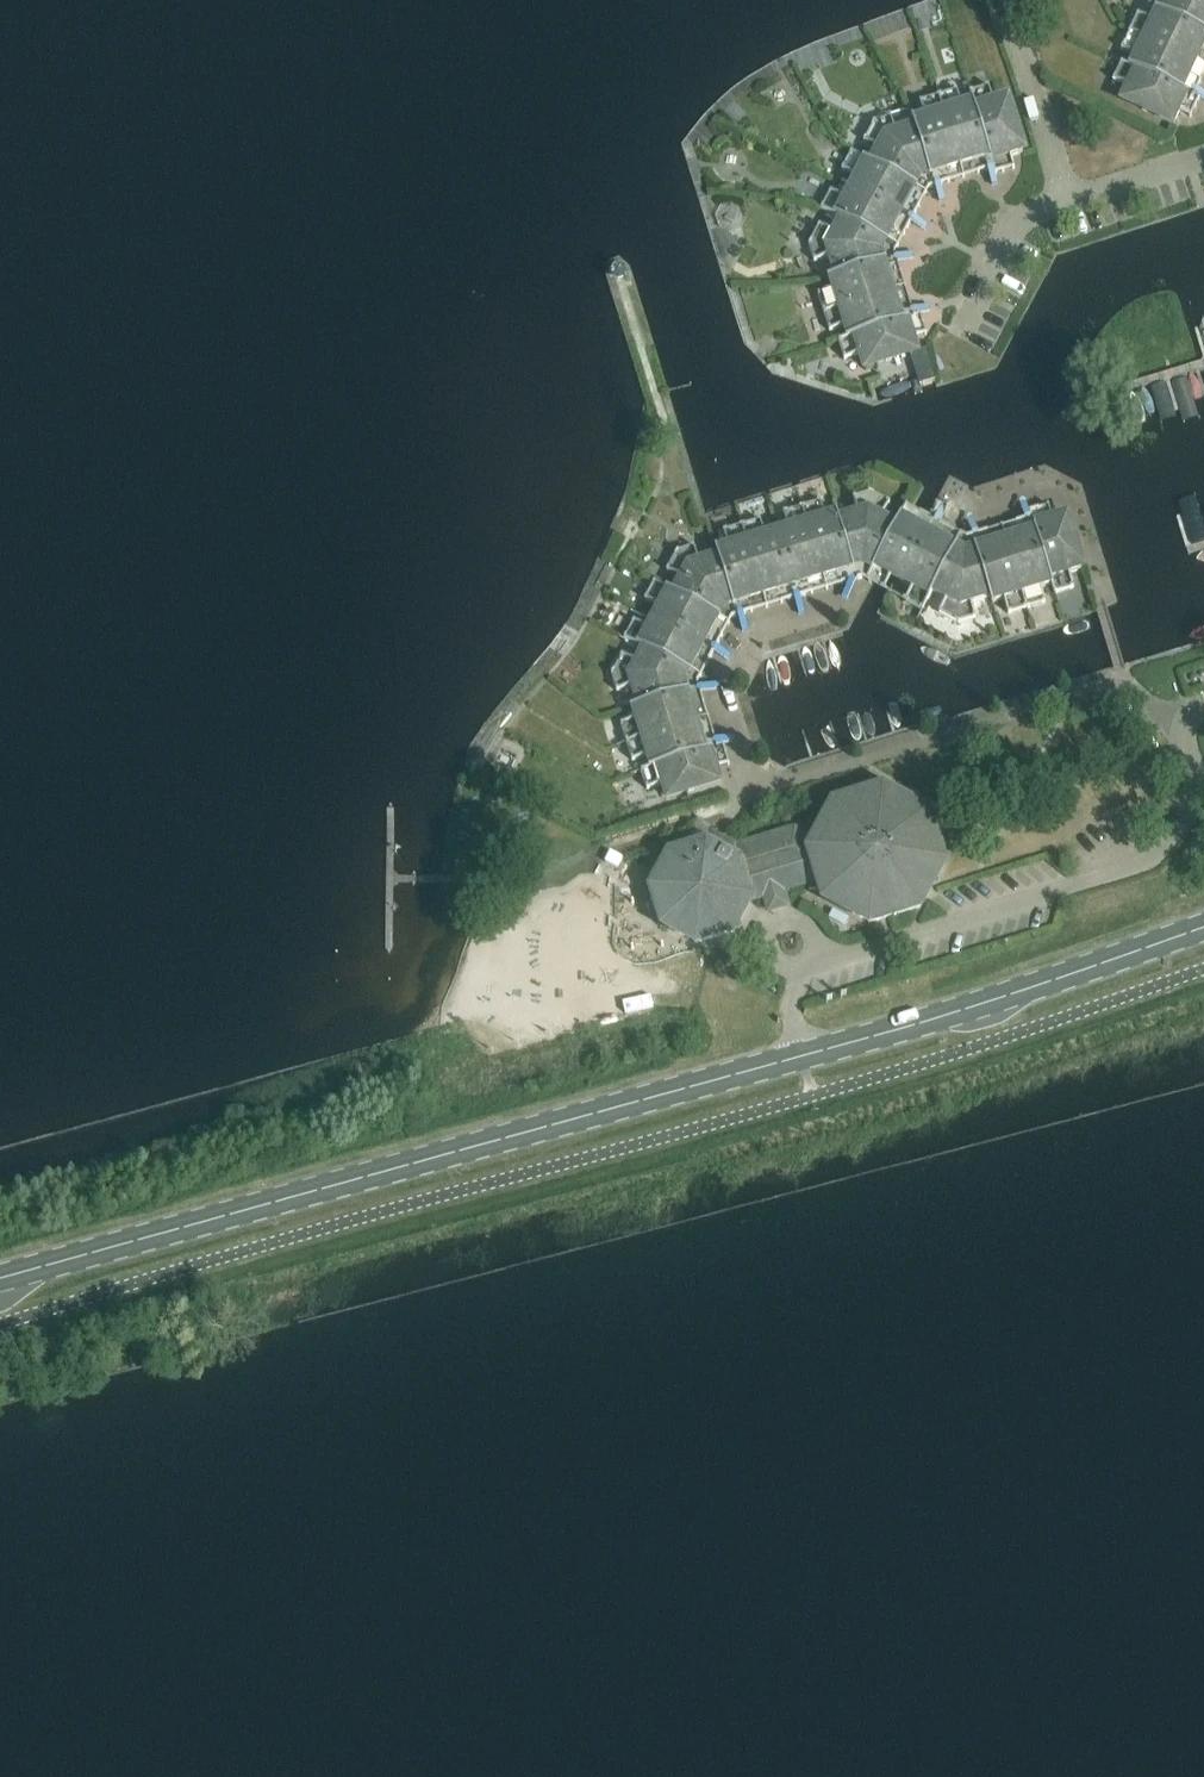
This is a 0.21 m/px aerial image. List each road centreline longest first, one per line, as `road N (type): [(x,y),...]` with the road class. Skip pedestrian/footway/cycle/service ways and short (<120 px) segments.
road 1 (primary): [(0,1278),(888,1031),(1203,925)]
road 2 (residential): [(1067,201),(1002,0)]
road 3 (residential): [(959,338),(1021,218),(1067,201)]
road 4 (residential): [(1067,201),(1203,157)]

